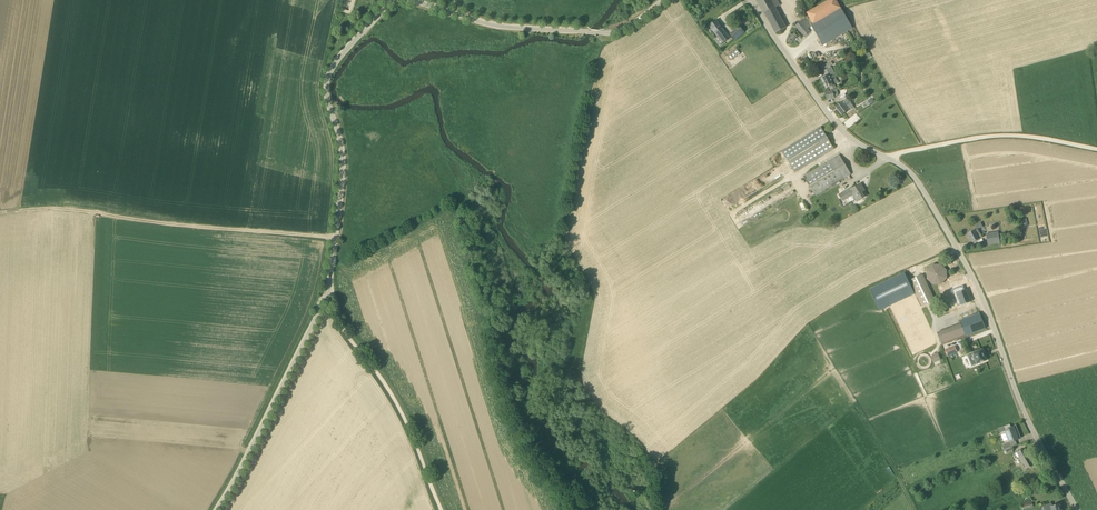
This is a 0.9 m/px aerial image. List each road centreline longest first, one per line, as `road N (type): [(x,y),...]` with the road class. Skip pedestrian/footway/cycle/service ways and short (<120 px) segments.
road 1 (unclassified): [(1074,509),(926,194),(905,168),(834,122),(752,0)]
road 2 (unclassified): [(211,509),(330,288),(341,153),(327,84),(337,60),(389,0)]
road 3 (track): [(334,242),(61,213),(0,217)]
road 4 (track): [(441,509),(394,401),(347,335),(330,288)]
road 5 (track): [(891,159),(999,136),(1096,149)]
road 6 (unclassified): [(597,32),(493,25),(408,0)]

